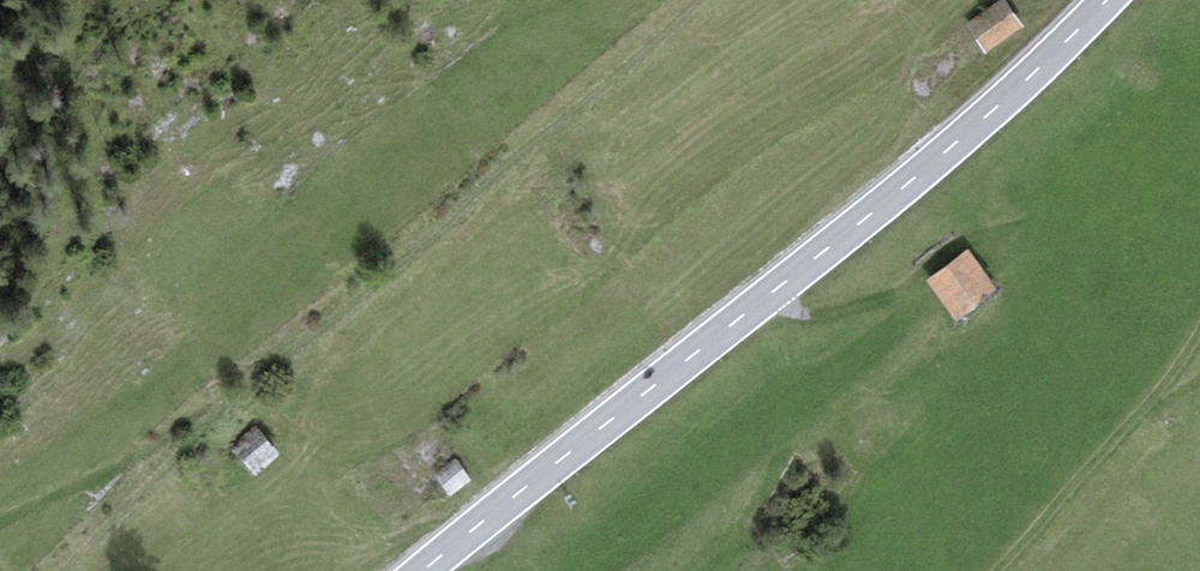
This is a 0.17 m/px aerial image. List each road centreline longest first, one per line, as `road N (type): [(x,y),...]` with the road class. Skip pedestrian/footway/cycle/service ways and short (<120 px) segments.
road 1 (secondary): [(1106,0),(948,151),(424,570)]
road 2 (track): [(707,0),(389,280),(211,416),(76,570)]
road 3 (track): [(1001,570),(1199,332)]

